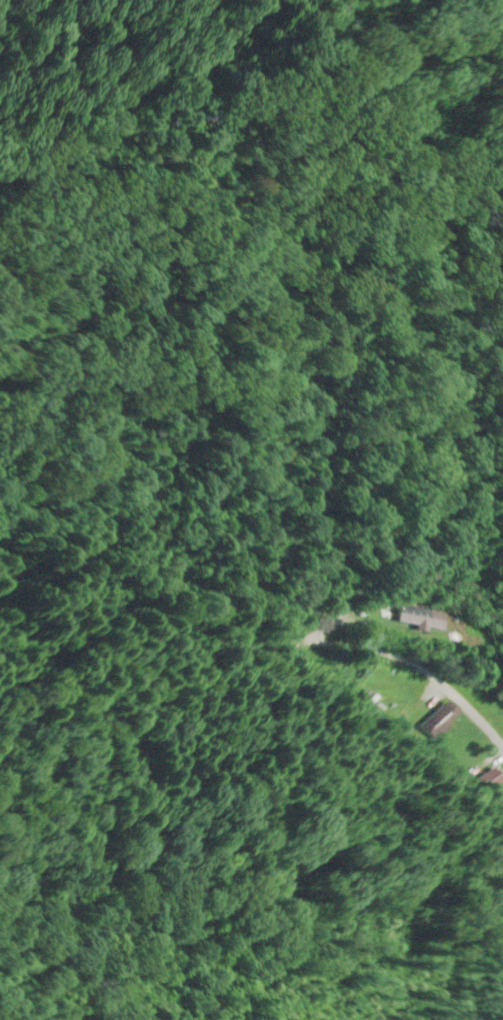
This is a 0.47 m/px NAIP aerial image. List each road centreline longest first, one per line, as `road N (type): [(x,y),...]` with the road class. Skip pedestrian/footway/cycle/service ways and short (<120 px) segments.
road 1 (residential): [(502,741),(433,674),(362,646)]

